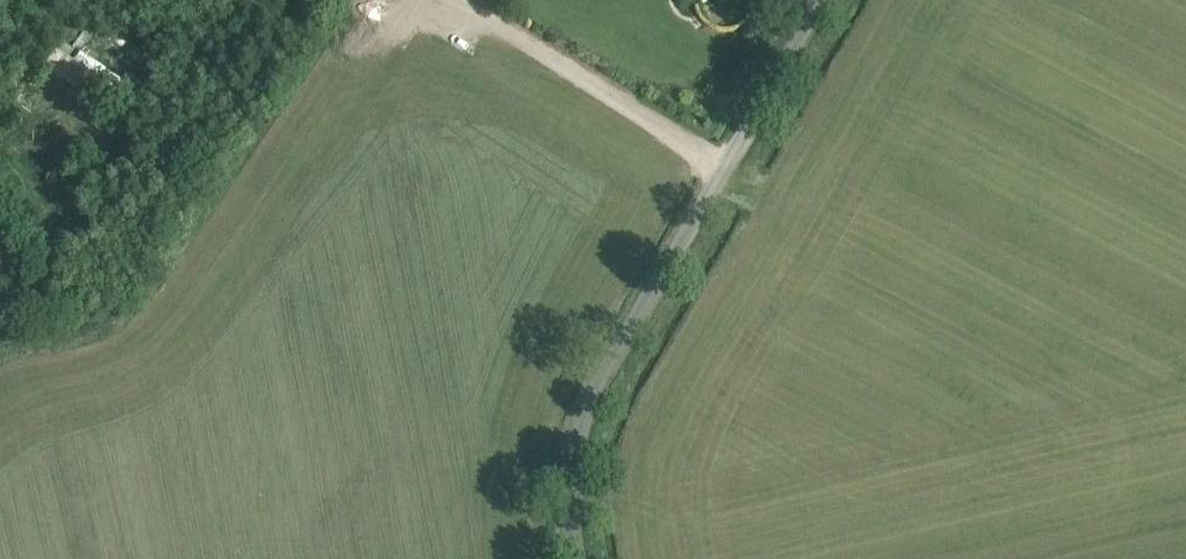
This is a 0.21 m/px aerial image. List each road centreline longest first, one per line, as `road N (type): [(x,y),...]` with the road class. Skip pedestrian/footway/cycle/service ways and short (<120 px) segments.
road 1 (unclassified): [(574,558),(567,521),(576,442),(594,391),(818,0)]

